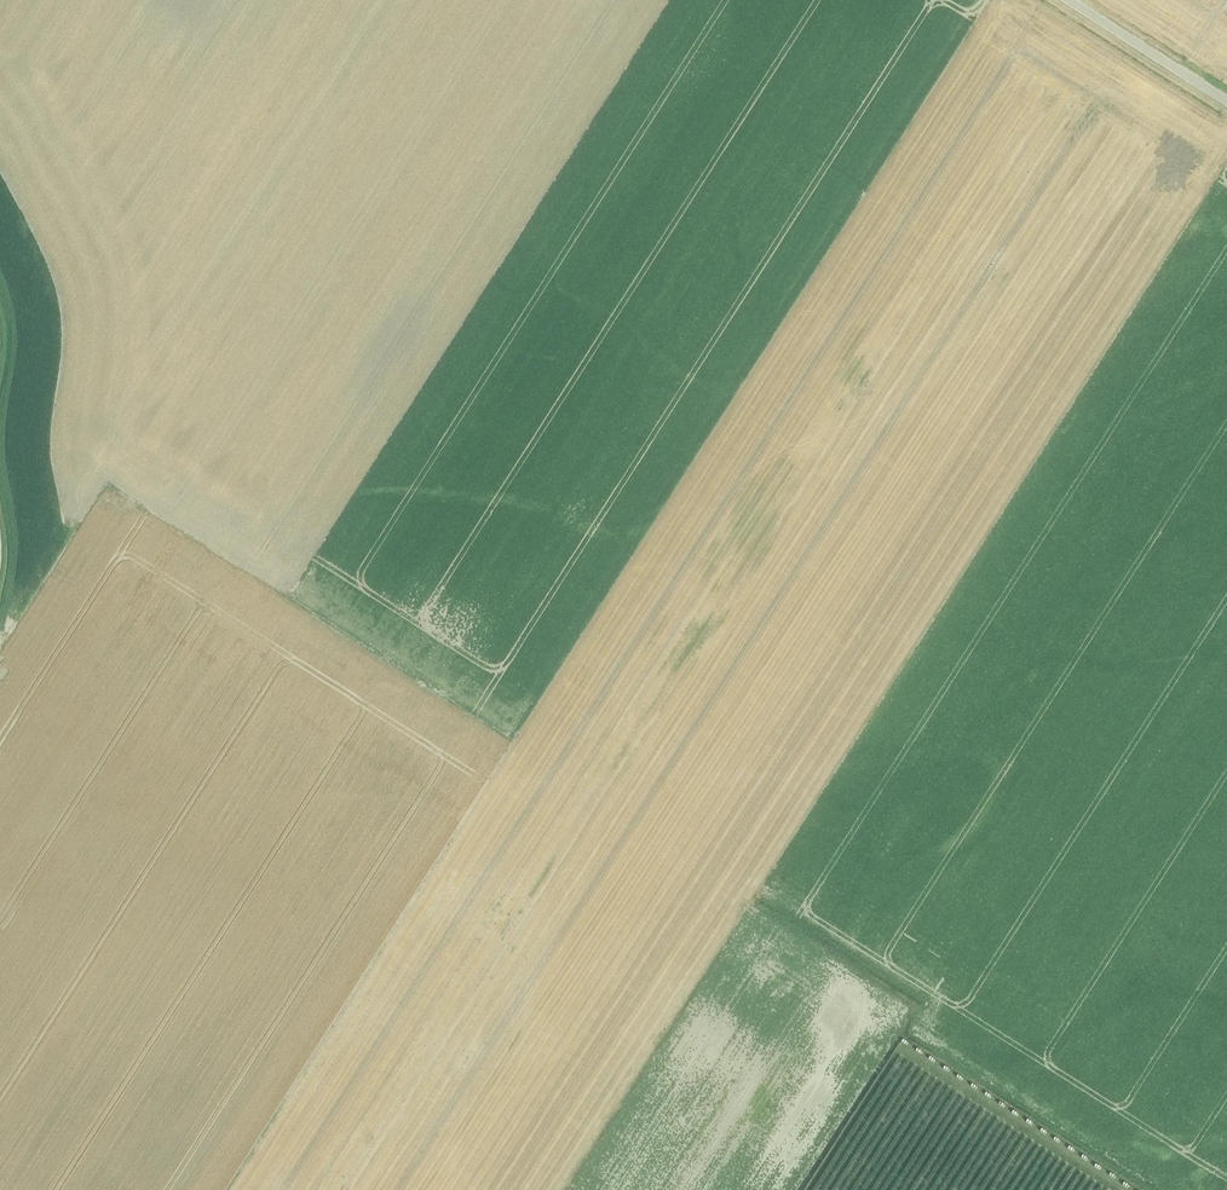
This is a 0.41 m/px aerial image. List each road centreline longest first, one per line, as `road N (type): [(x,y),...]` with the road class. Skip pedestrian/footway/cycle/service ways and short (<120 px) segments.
road 1 (unclassified): [(1226,102),(1069,0)]

